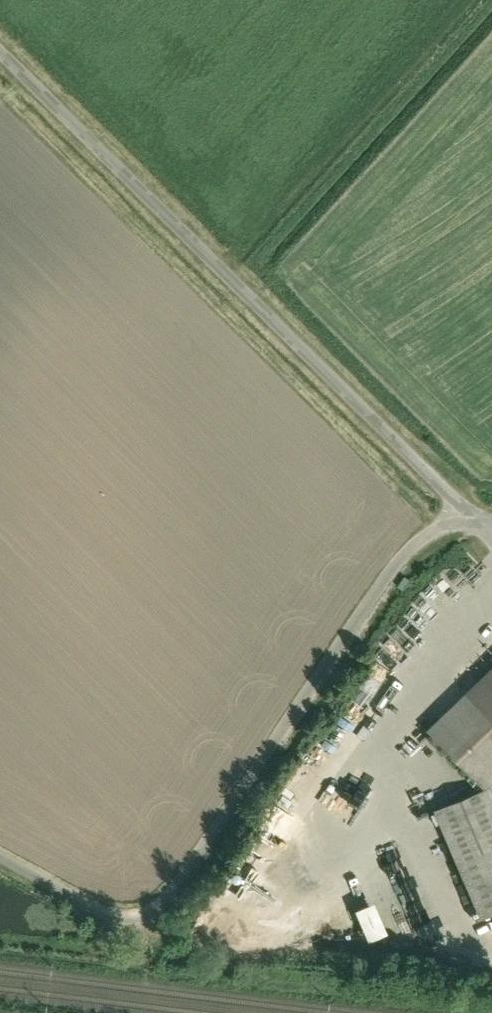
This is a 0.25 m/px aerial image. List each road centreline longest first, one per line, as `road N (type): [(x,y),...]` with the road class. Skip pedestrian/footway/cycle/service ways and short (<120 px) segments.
road 1 (residential): [(0,857),(106,919),(142,925),(393,570),(452,505)]
road 2 (unclassified): [(452,505),(0,60)]

